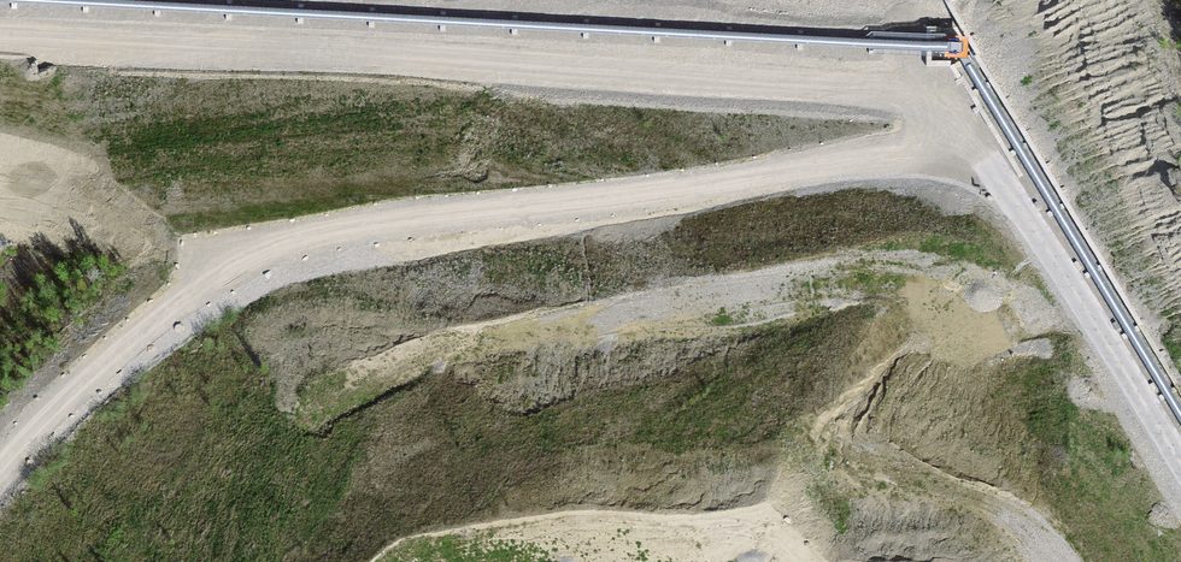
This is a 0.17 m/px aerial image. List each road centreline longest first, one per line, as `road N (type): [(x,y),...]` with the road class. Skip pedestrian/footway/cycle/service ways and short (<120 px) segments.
road 1 (track): [(0,466),(182,292),(305,254),(705,220),(951,111)]
road 2 (track): [(0,41),(525,79),(801,63),(951,111)]

